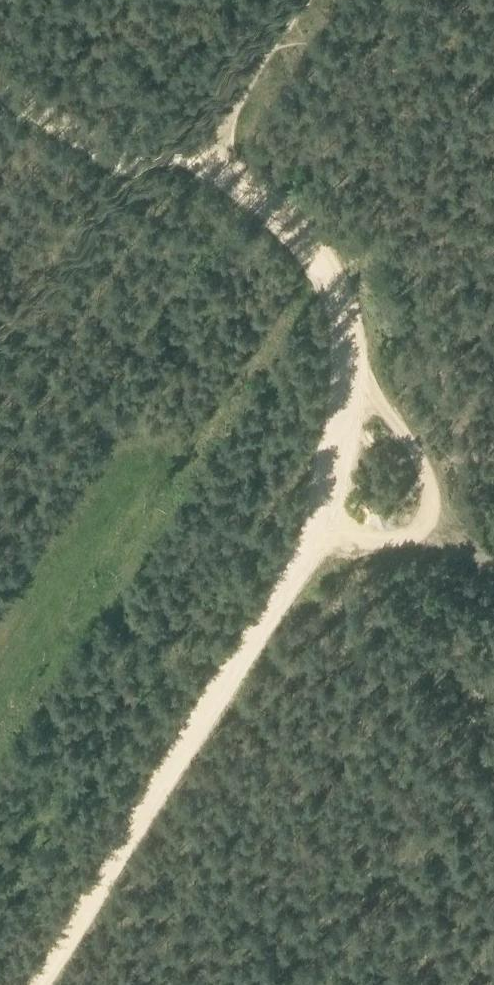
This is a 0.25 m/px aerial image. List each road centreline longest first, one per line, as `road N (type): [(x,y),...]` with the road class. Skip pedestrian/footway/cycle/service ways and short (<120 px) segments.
road 1 (track): [(0,33),(267,191),(310,242),(339,300),(343,327),(343,403),(301,542),(21,984)]
road 2 (track): [(252,180),(103,347),(106,413)]
road 3 (track): [(435,536),(411,438),(343,327)]
road 4 (track): [(301,542),(435,536),(493,565)]
road 5 (track): [(283,0),(196,152)]
road 6 (track): [(113,420),(0,332)]

